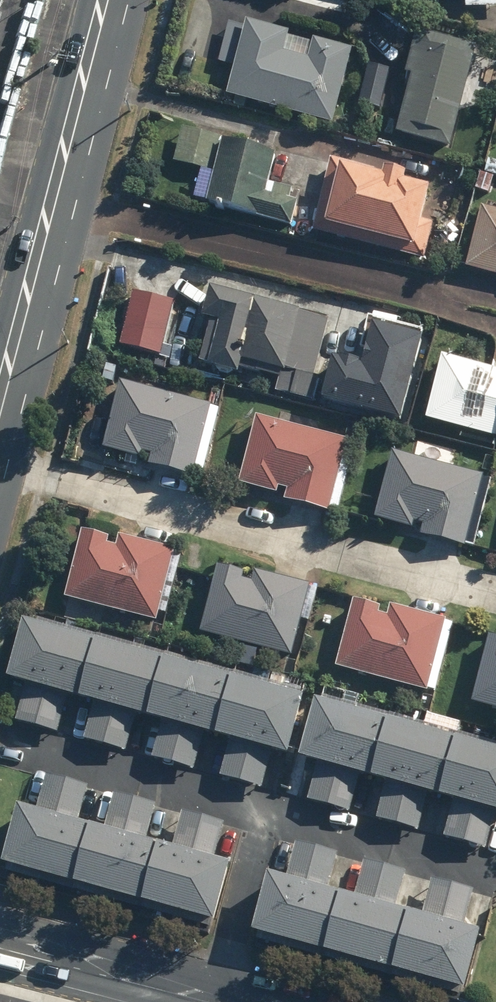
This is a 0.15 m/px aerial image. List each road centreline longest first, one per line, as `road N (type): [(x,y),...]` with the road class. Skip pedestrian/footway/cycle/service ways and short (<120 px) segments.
road 1 (residential): [(0,465),(495,591)]
road 2 (secondary): [(103,0),(0,395)]
road 3 (residential): [(24,749),(265,814)]
road 4 (residential): [(265,814),(489,876)]
road 5 (residential): [(203,1001),(0,949)]
road 6 (residential): [(219,1001),(265,814)]

